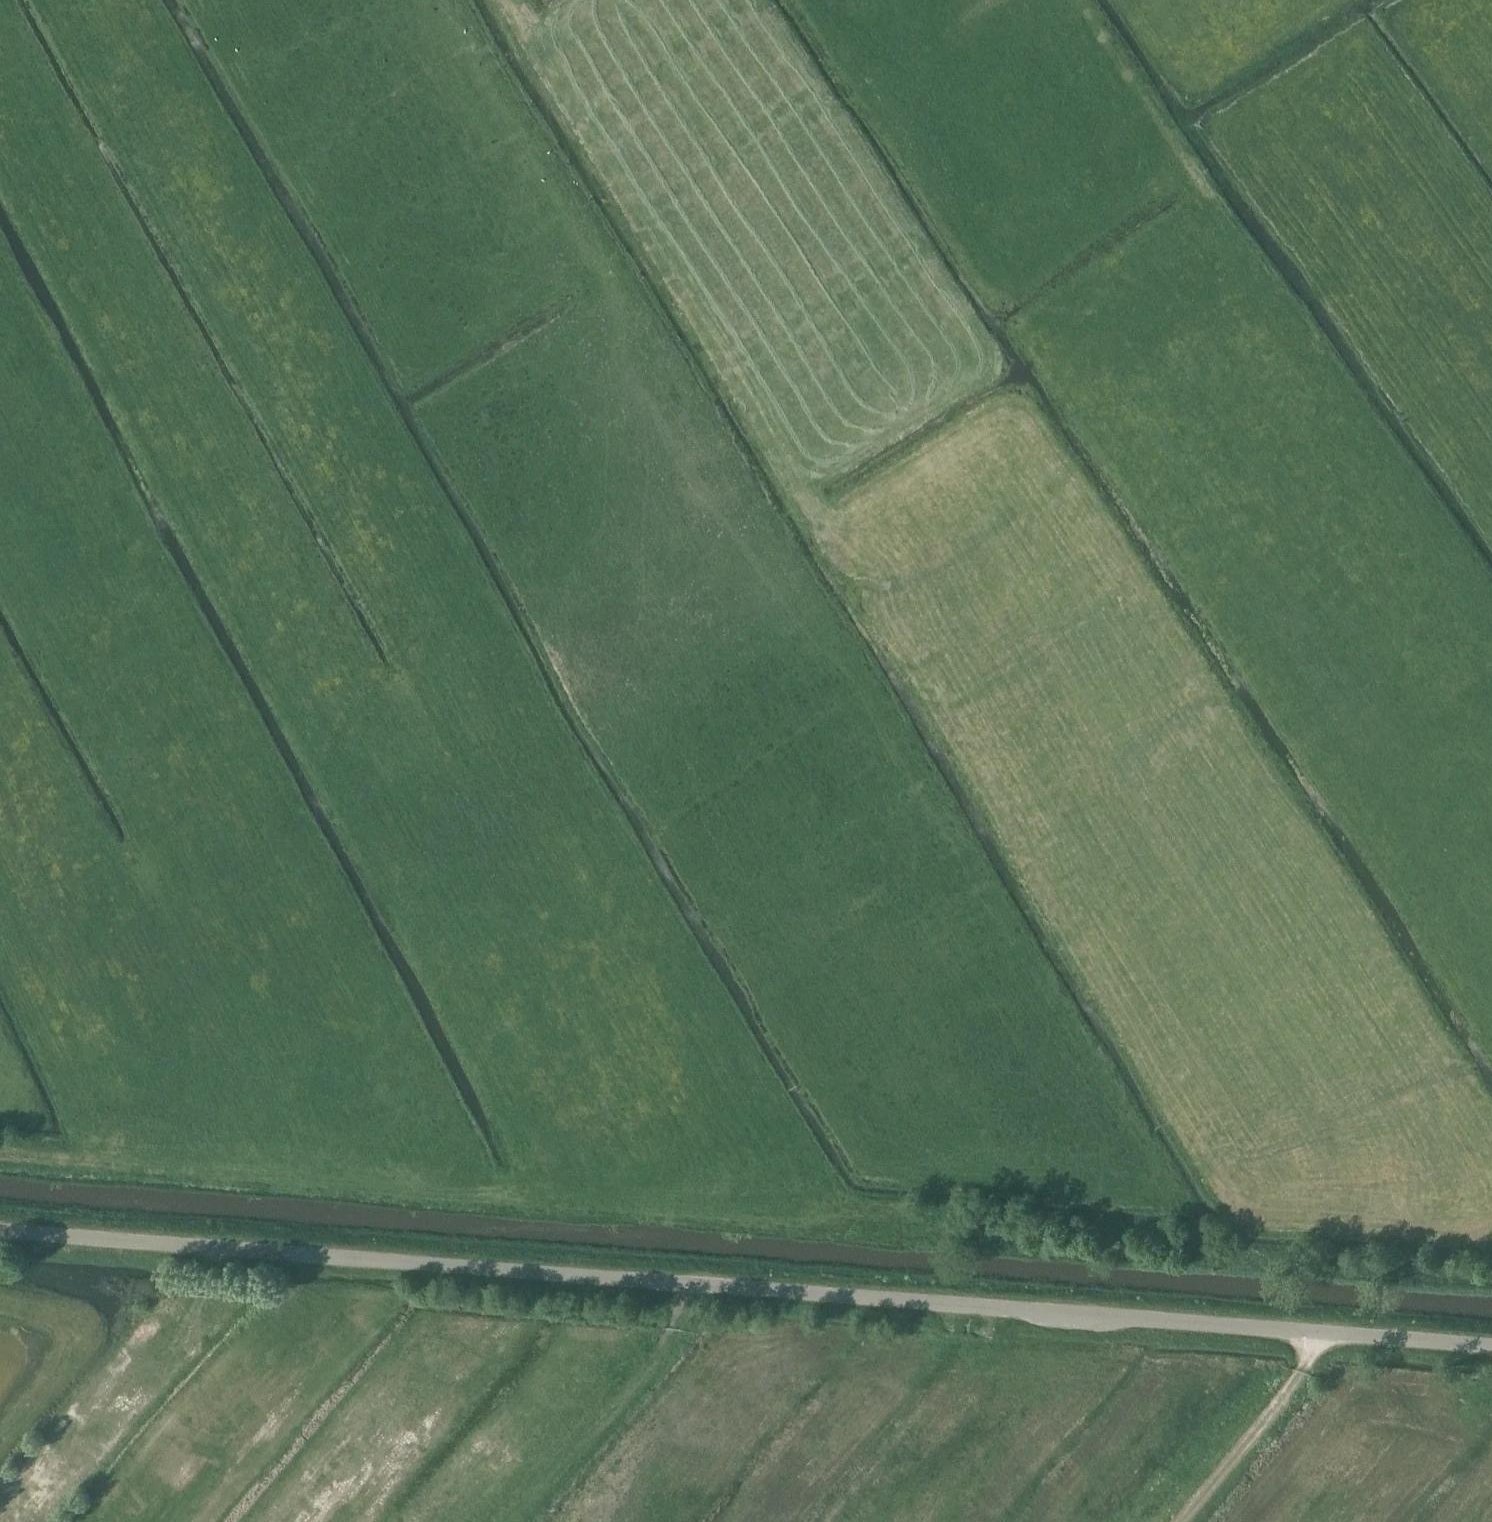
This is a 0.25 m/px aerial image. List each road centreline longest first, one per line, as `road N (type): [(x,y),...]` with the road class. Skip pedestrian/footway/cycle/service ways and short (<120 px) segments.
road 1 (unclassified): [(1491,1346),(0,1229)]
road 2 (track): [(540,1206),(92,1164)]
road 3 (track): [(92,1164),(73,1080),(0,931)]
road 4 (track): [(1179,1521),(1327,1334)]

